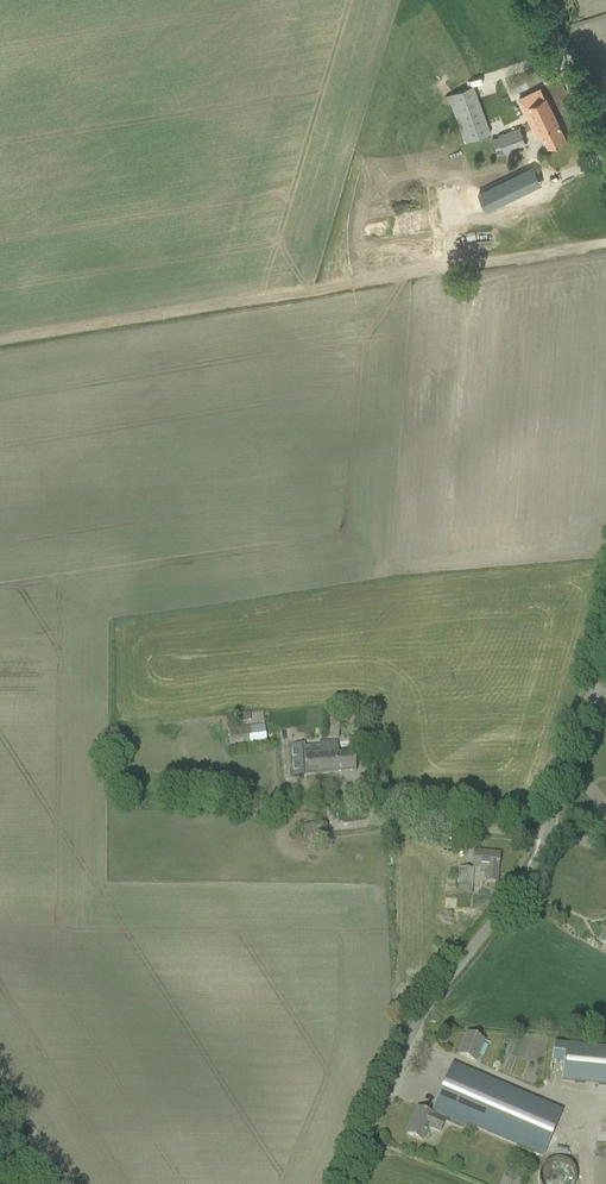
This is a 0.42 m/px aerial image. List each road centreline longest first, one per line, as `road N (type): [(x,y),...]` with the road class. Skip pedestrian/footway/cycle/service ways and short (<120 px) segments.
road 1 (track): [(0,341),(605,244)]
road 2 (unclassified): [(358,1183),(441,1004),(548,858),(605,672)]
road 3 (unclassified): [(605,144),(536,0)]

